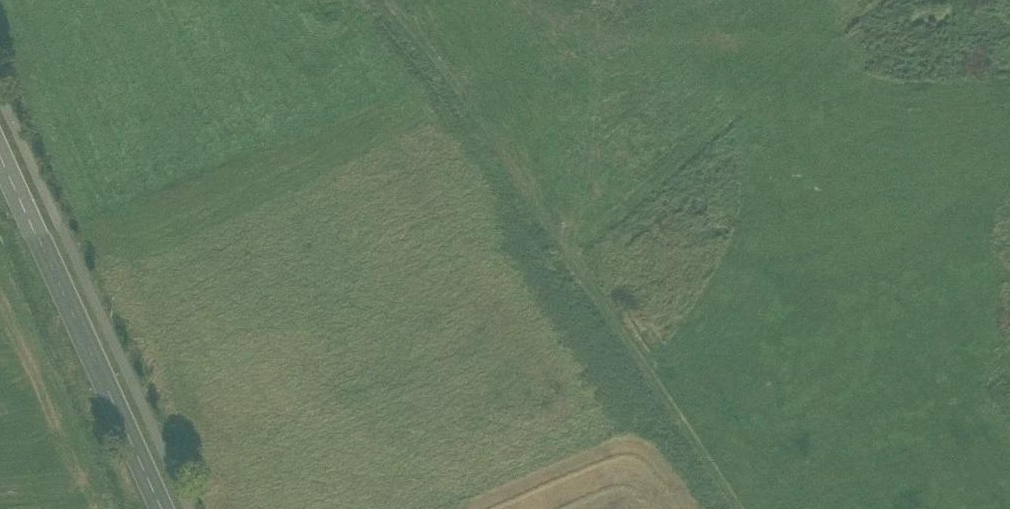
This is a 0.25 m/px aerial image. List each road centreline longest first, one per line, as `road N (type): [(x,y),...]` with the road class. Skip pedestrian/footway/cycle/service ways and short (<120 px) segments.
road 1 (track): [(738,508),(445,66),(392,0)]
road 2 (tertiary): [(159,508),(0,162)]

